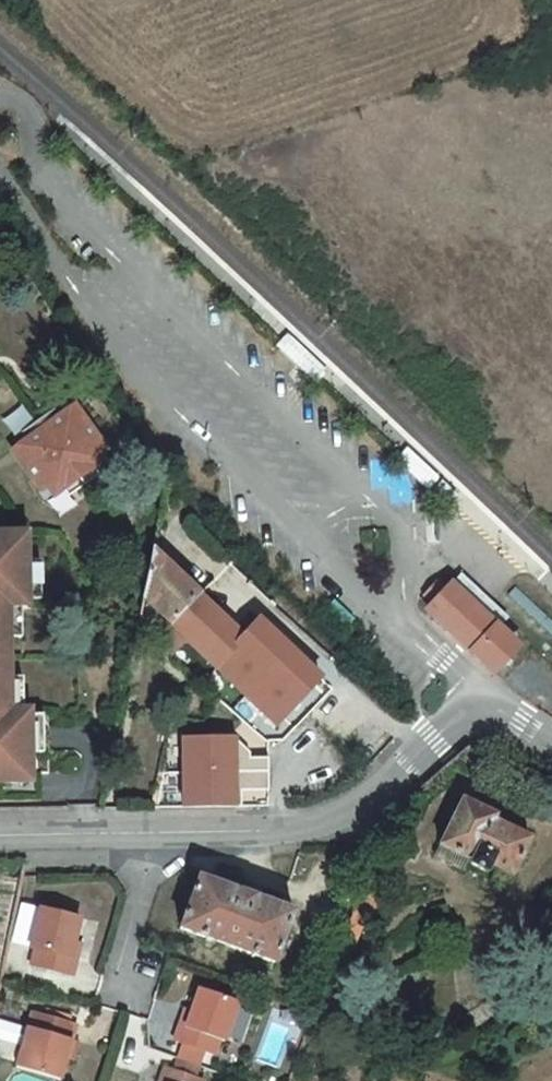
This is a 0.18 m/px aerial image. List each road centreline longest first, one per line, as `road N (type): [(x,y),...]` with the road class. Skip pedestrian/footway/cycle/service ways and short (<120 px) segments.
road 1 (residential): [(551,742),(473,698),(385,790),(327,824),(260,833),(0,836)]

